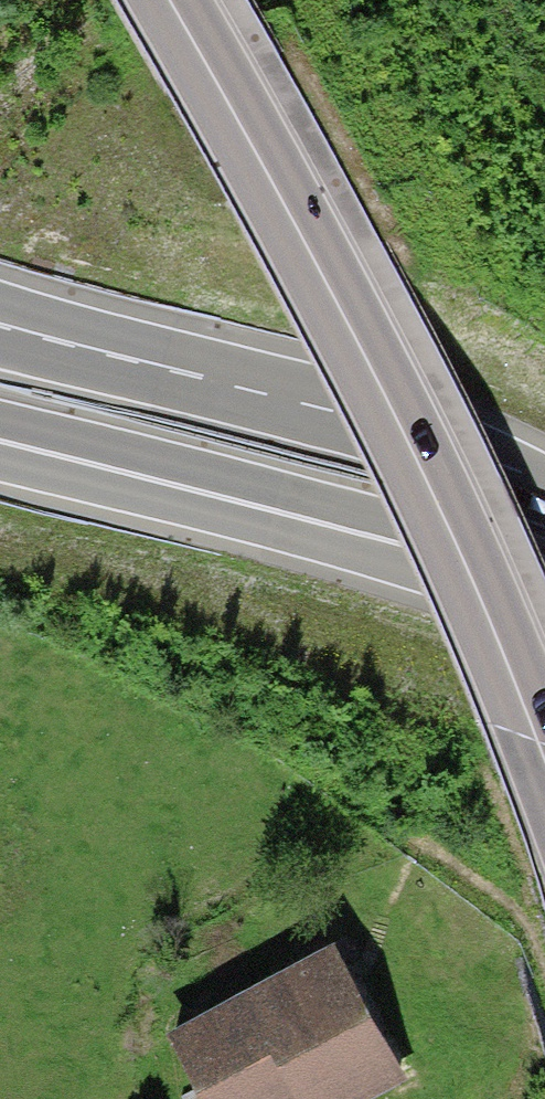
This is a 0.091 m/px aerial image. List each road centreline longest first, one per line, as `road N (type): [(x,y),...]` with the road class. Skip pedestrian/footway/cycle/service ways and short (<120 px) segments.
road 1 (primary): [(182,0),(423,437),(544,743)]
road 2 (motorway): [(544,471),(301,385),(0,298)]
road 3 (motorway): [(544,508),(291,419),(0,346)]
road 4 (motorway): [(0,462),(333,549),(544,623)]
road 5 (motorway): [(0,418),(390,517),(544,577)]

